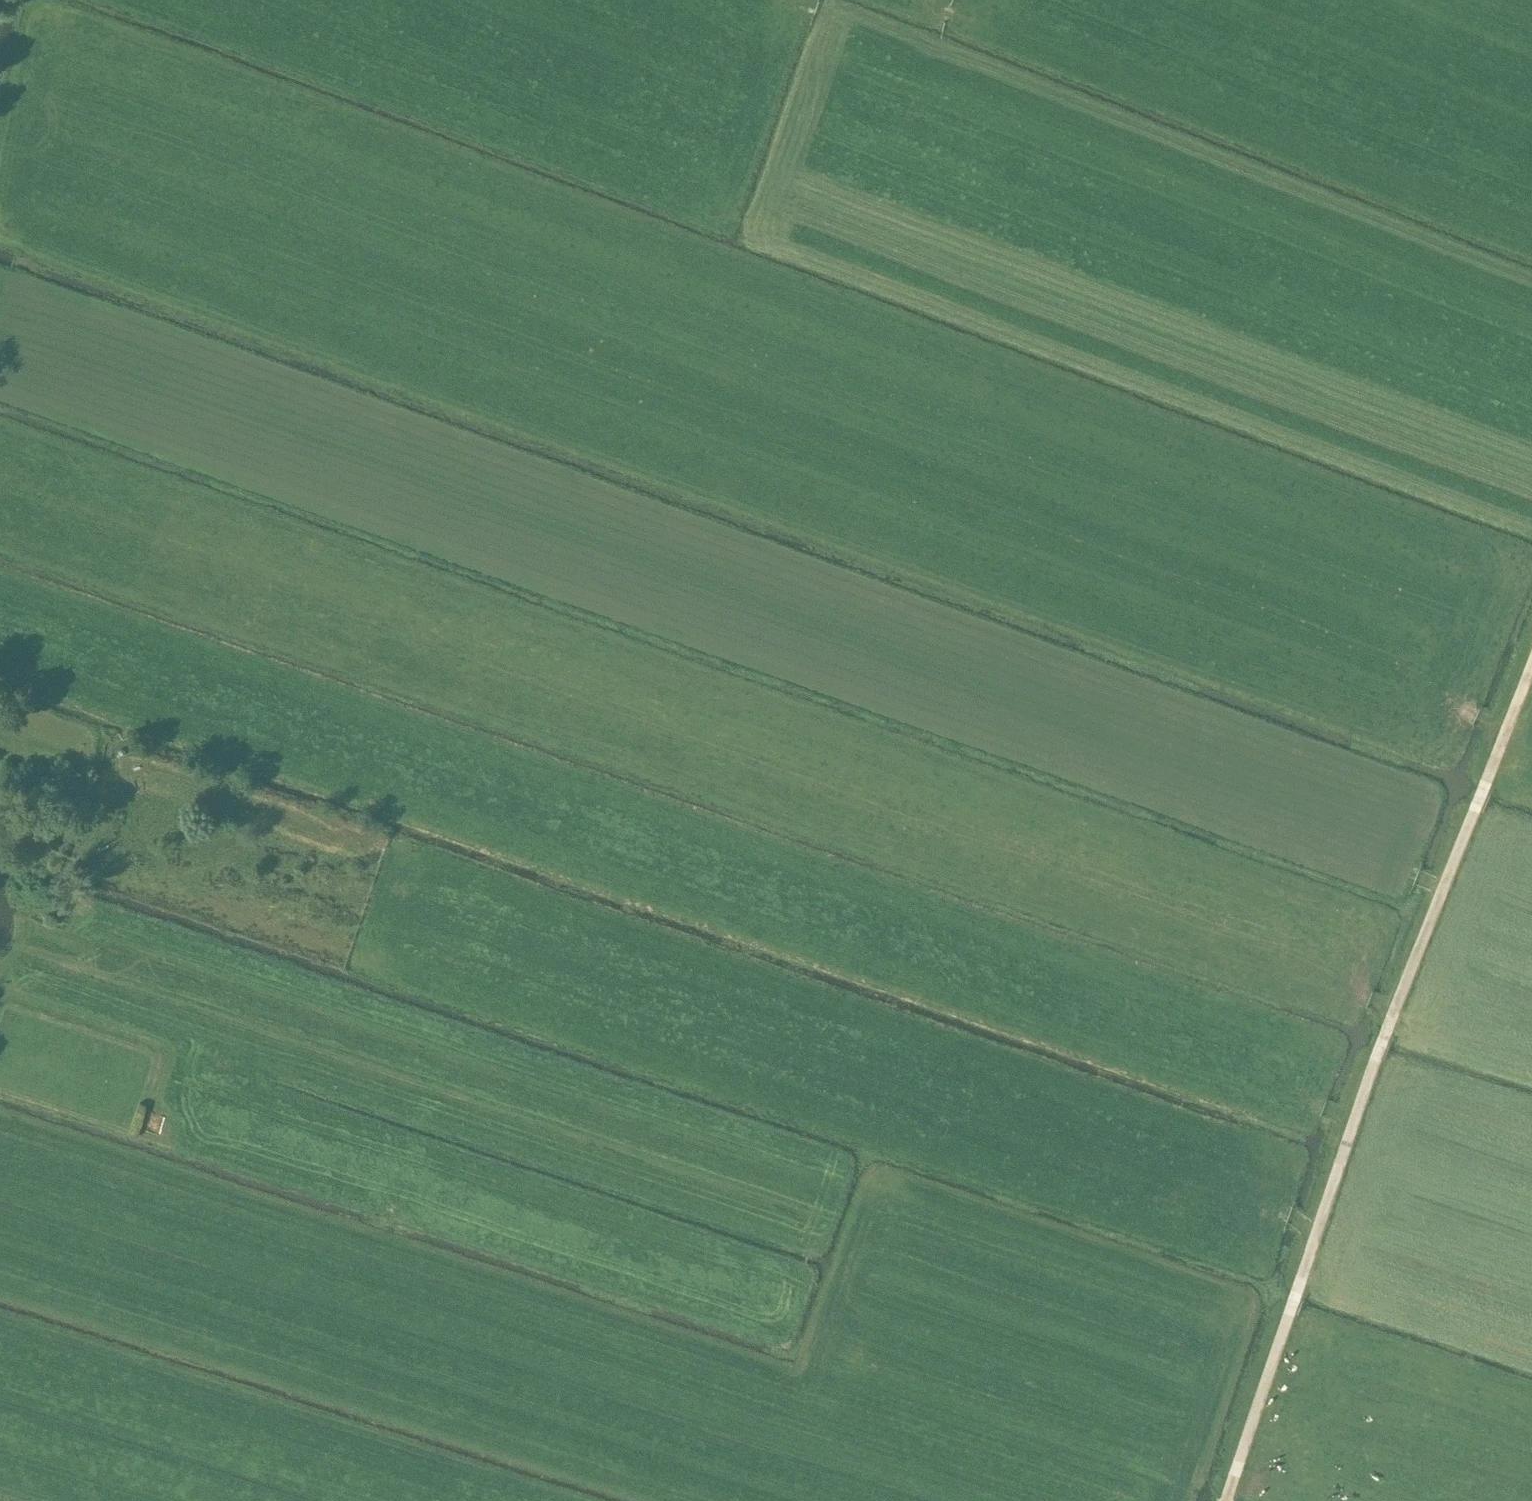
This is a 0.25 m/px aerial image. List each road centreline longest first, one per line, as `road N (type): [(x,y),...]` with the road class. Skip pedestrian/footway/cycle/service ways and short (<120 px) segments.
road 1 (track): [(1227,1500),(1382,1046),(1531,665)]

